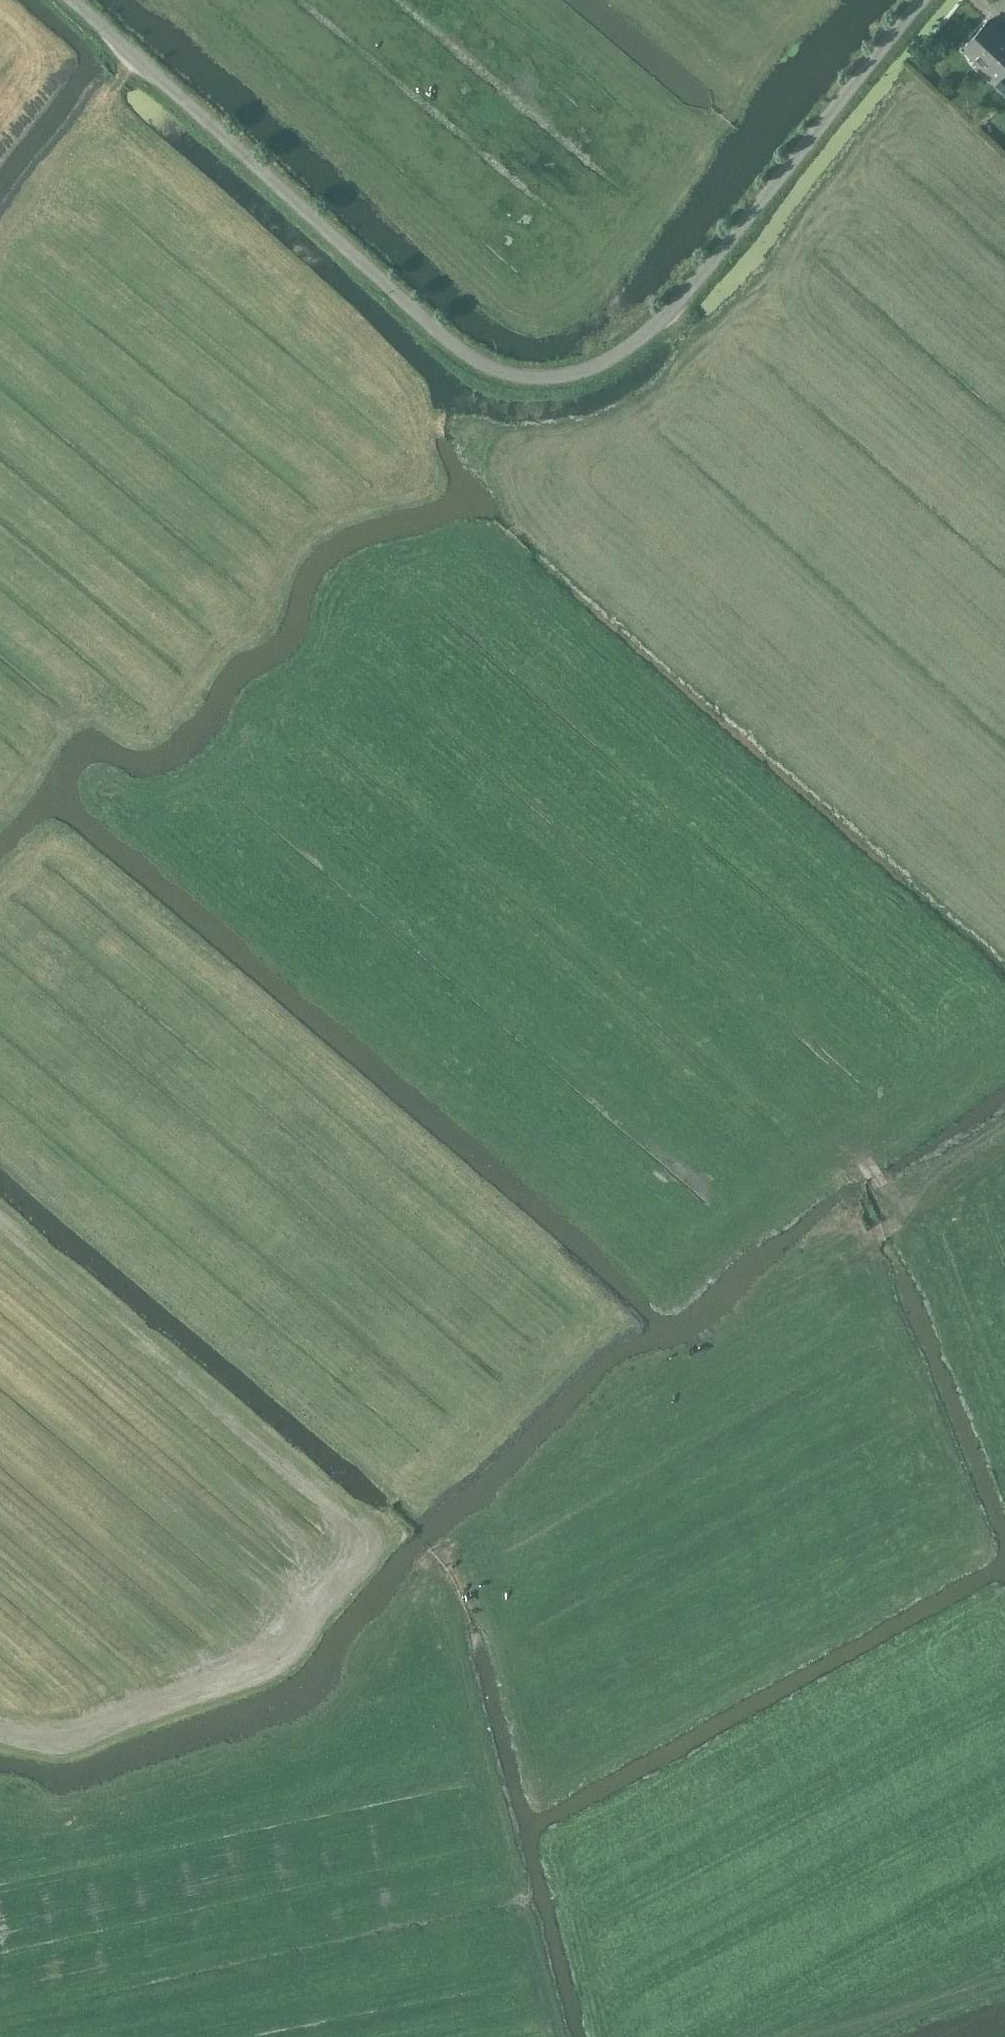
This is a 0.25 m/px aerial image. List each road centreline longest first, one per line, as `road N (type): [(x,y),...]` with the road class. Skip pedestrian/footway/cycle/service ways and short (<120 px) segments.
road 1 (unclassified): [(925,0),(613,368),(544,383),(451,351),(72,0)]

